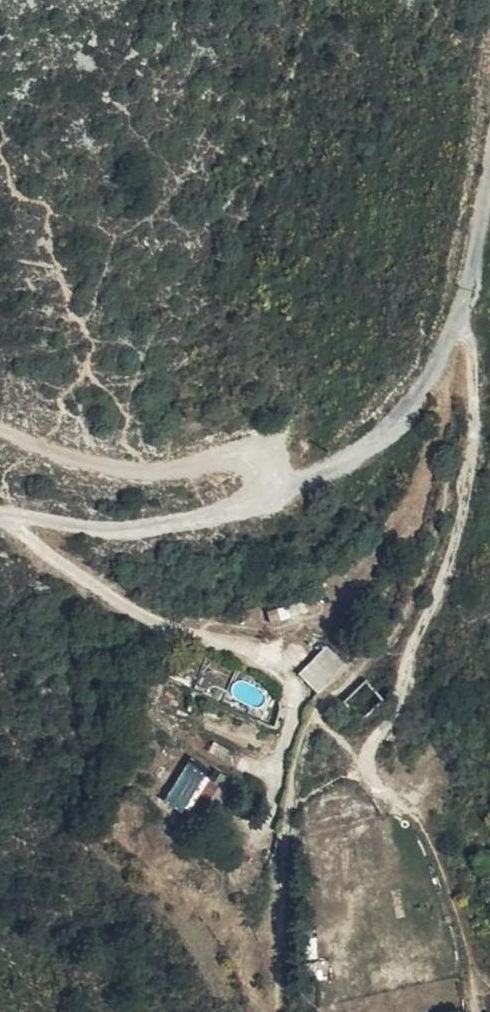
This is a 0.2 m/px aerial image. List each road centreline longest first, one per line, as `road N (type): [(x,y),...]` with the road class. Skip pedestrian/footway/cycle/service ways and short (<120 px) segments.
road 1 (track): [(475,454),(455,543),(365,765),(378,788),(429,832),(474,978),(472,1011)]
road 2 (track): [(272,499),(266,472),(235,459),(127,468),(0,426)]
road 3 (track): [(7,515),(38,549),(155,625),(266,657)]
road 4 (track): [(0,514),(120,532),(272,499)]
road 5 (track): [(272,499),(379,446),(417,399),(458,322)]
road 6 (track): [(458,322),(489,180)]
road 7 (track): [(458,322),(474,353),(475,454)]

